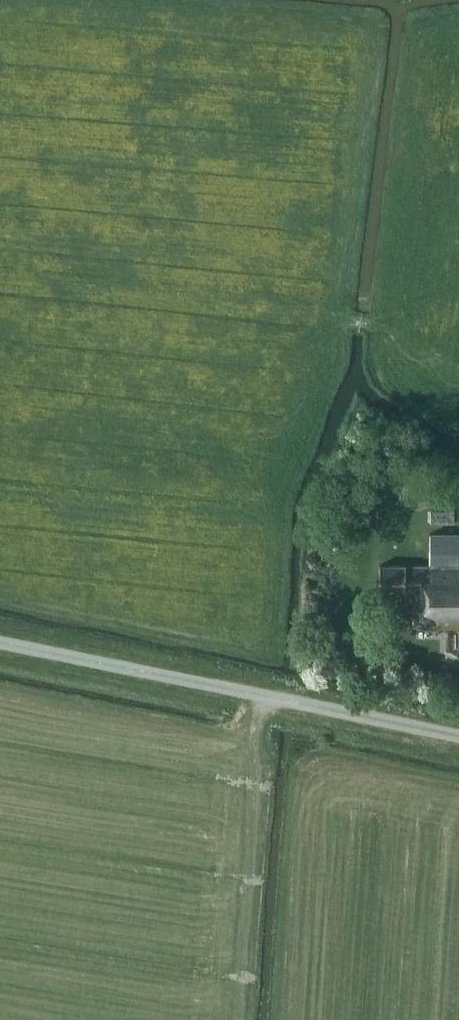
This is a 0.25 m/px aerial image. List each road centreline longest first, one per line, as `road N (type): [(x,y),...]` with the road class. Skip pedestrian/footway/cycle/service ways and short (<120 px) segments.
road 1 (unclassified): [(458,736),(0,643)]

